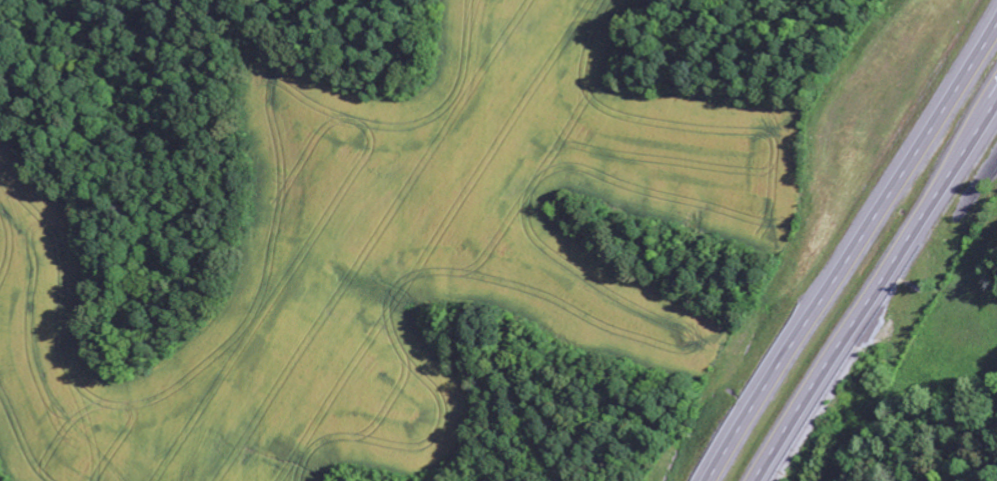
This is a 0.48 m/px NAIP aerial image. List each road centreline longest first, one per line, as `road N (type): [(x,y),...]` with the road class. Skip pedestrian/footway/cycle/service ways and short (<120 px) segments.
road 1 (trunk): [(996,11),(710,480)]
road 2 (trunk): [(757,480),(996,88)]

